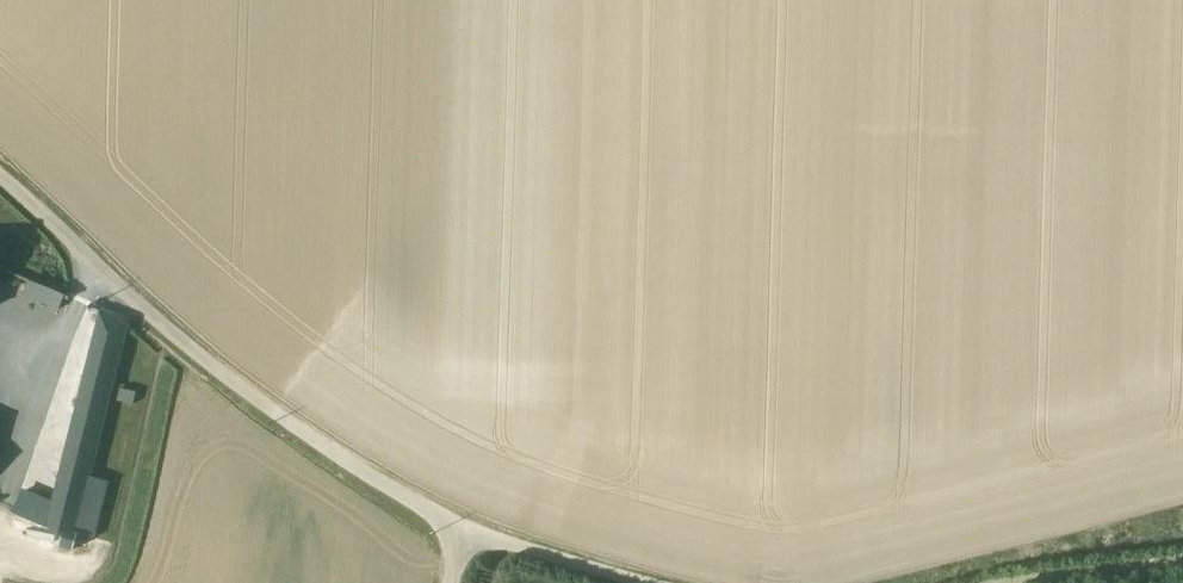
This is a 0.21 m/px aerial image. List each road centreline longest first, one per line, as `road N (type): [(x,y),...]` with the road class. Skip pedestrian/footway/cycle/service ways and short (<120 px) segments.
road 1 (unclassified): [(0,183),(211,366),(460,531)]
road 2 (unclassified): [(460,531),(636,582)]

